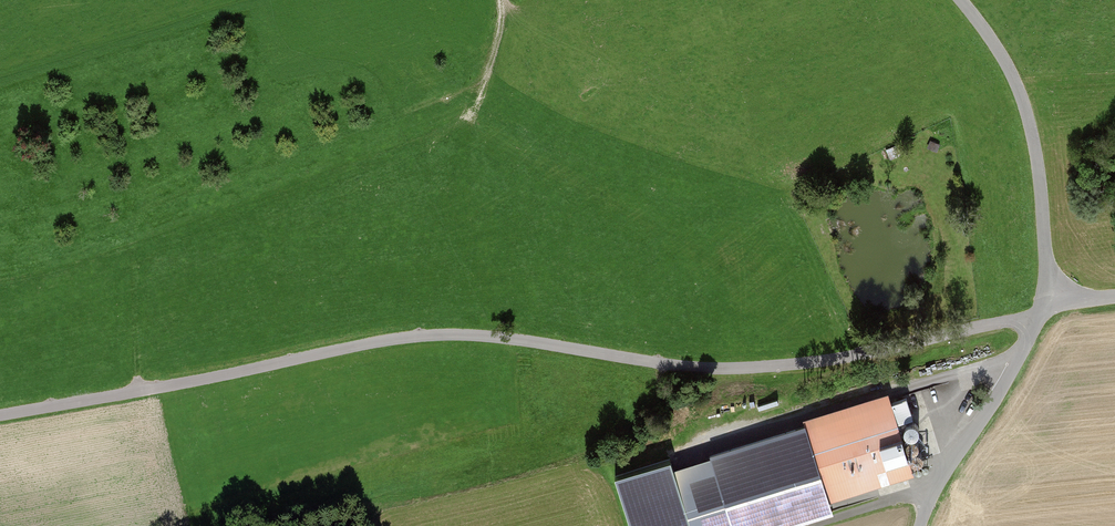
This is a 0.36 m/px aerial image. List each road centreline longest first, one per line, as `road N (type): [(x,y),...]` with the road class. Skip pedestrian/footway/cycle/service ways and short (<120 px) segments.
road 1 (unclassified): [(1047,309),(895,348),(760,370),(429,335),(0,420)]
road 2 (track): [(502,0),(501,45),(472,89),(136,217),(142,391)]
road 3 (unclassified): [(1047,309),(1030,123),(993,36),(959,0)]
road 4 (unclassified): [(921,525),(934,489),(1047,309)]

